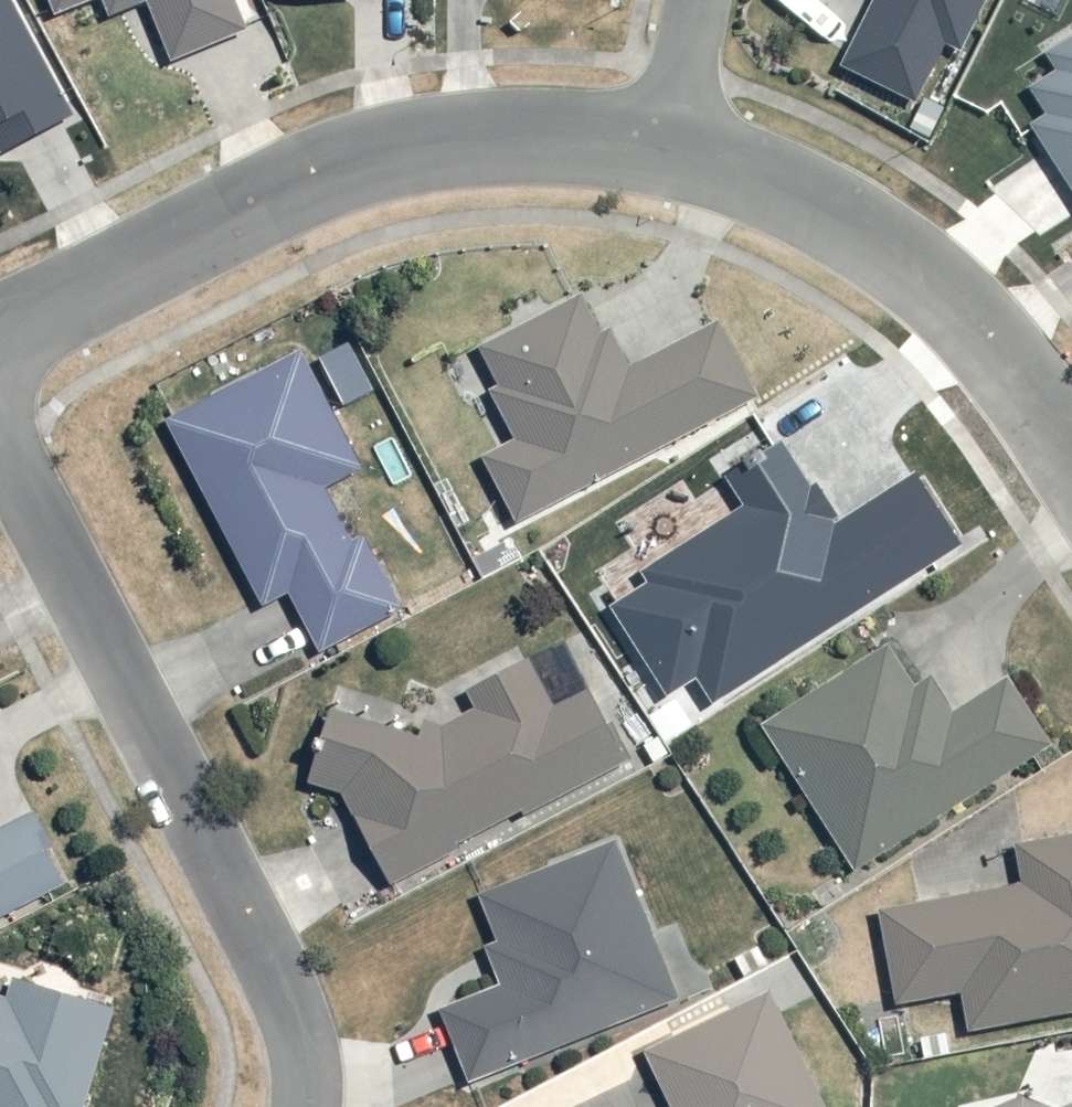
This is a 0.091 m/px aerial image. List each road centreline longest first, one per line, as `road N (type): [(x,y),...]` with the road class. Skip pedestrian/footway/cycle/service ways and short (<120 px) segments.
road 1 (residential): [(302,1106),(303,1055),(288,995),(0,420)]
road 2 (residential): [(1071,449),(1042,403),(967,323),(882,250),(790,195),(662,146)]
road 3 (residential): [(662,146),(532,138),(390,152),(263,197)]
road 4 (residential): [(0,334),(263,197)]
road 5 (residential): [(690,0),(662,146)]

